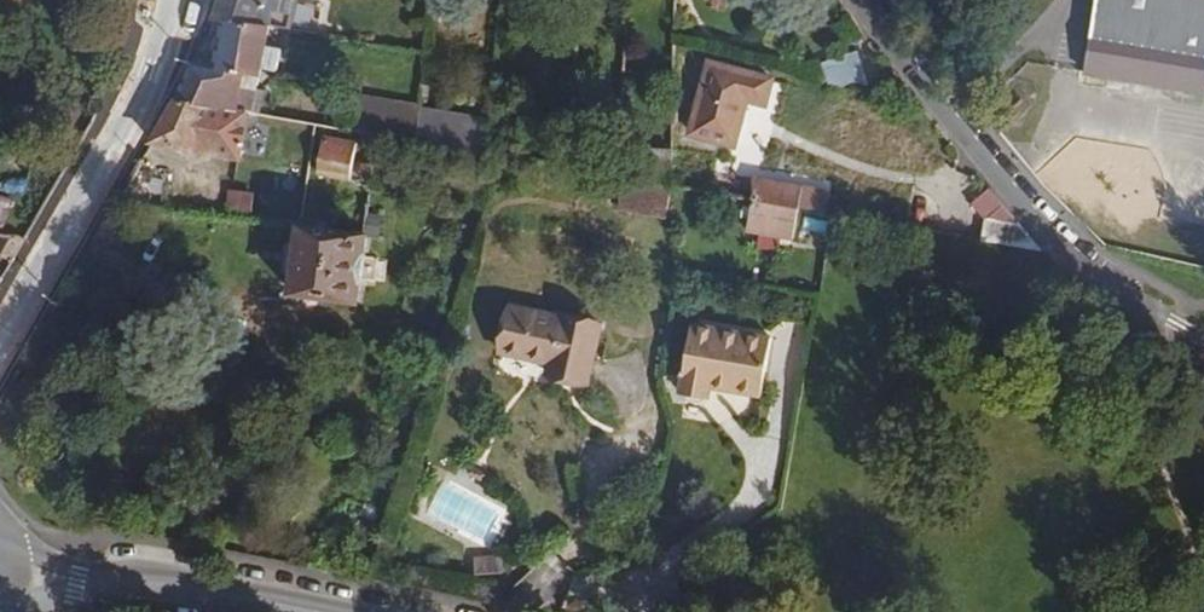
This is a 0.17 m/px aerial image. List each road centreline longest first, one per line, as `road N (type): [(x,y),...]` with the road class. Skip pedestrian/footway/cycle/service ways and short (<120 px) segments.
road 1 (tertiary): [(1203,344),(1173,334),(1053,232),(976,155),(857,0)]
road 2 (tertiary): [(172,0),(154,77),(0,344)]
road 3 (secondary): [(74,581),(161,582),(314,611)]

